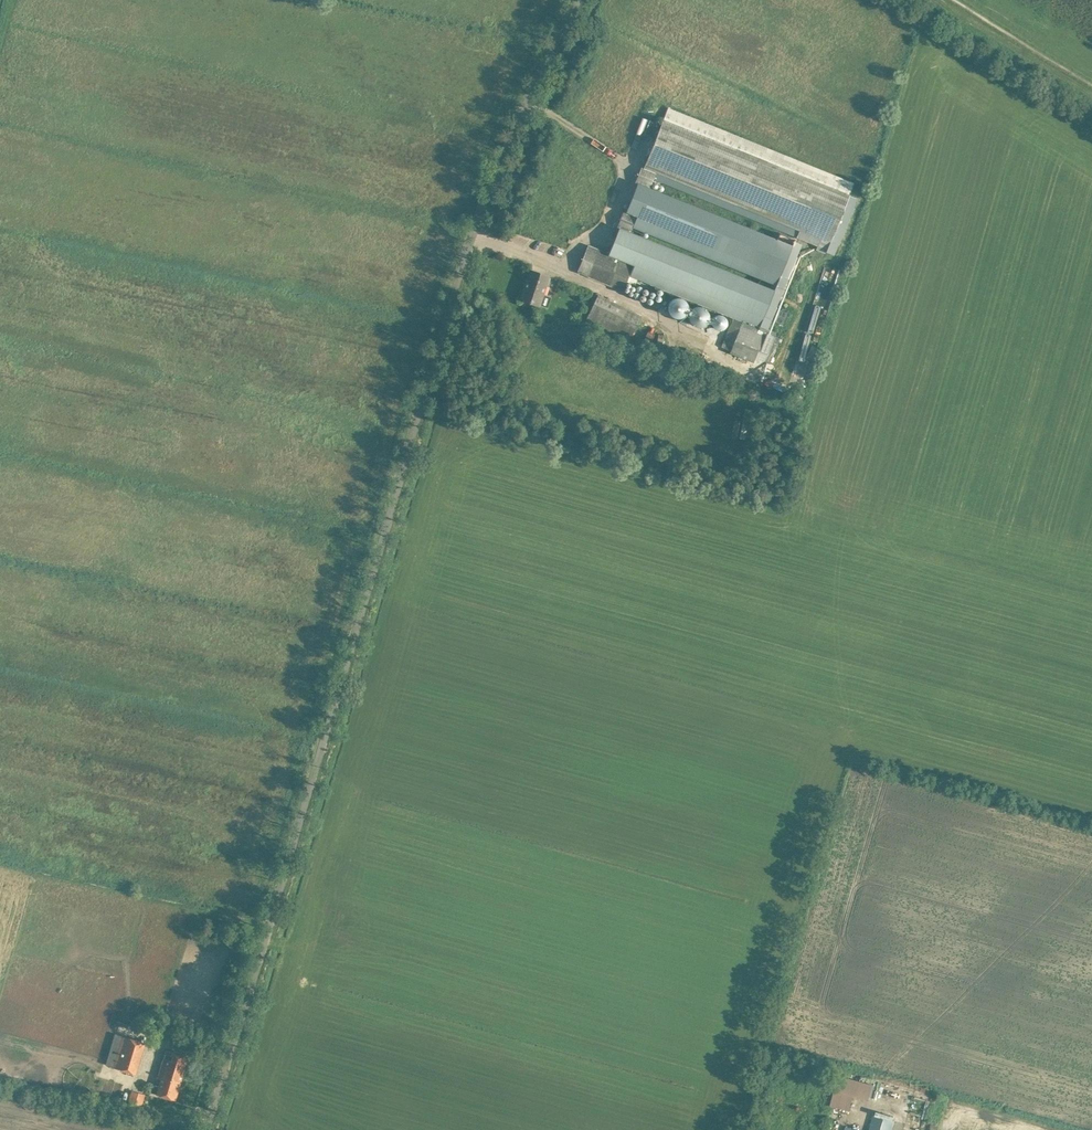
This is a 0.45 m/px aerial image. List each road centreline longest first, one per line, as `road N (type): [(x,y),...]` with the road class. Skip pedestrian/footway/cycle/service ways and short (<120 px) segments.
road 1 (unclassified): [(203,1129),(439,336),(484,203),(577,0)]
road 2 (track): [(1091,89),(944,0)]

